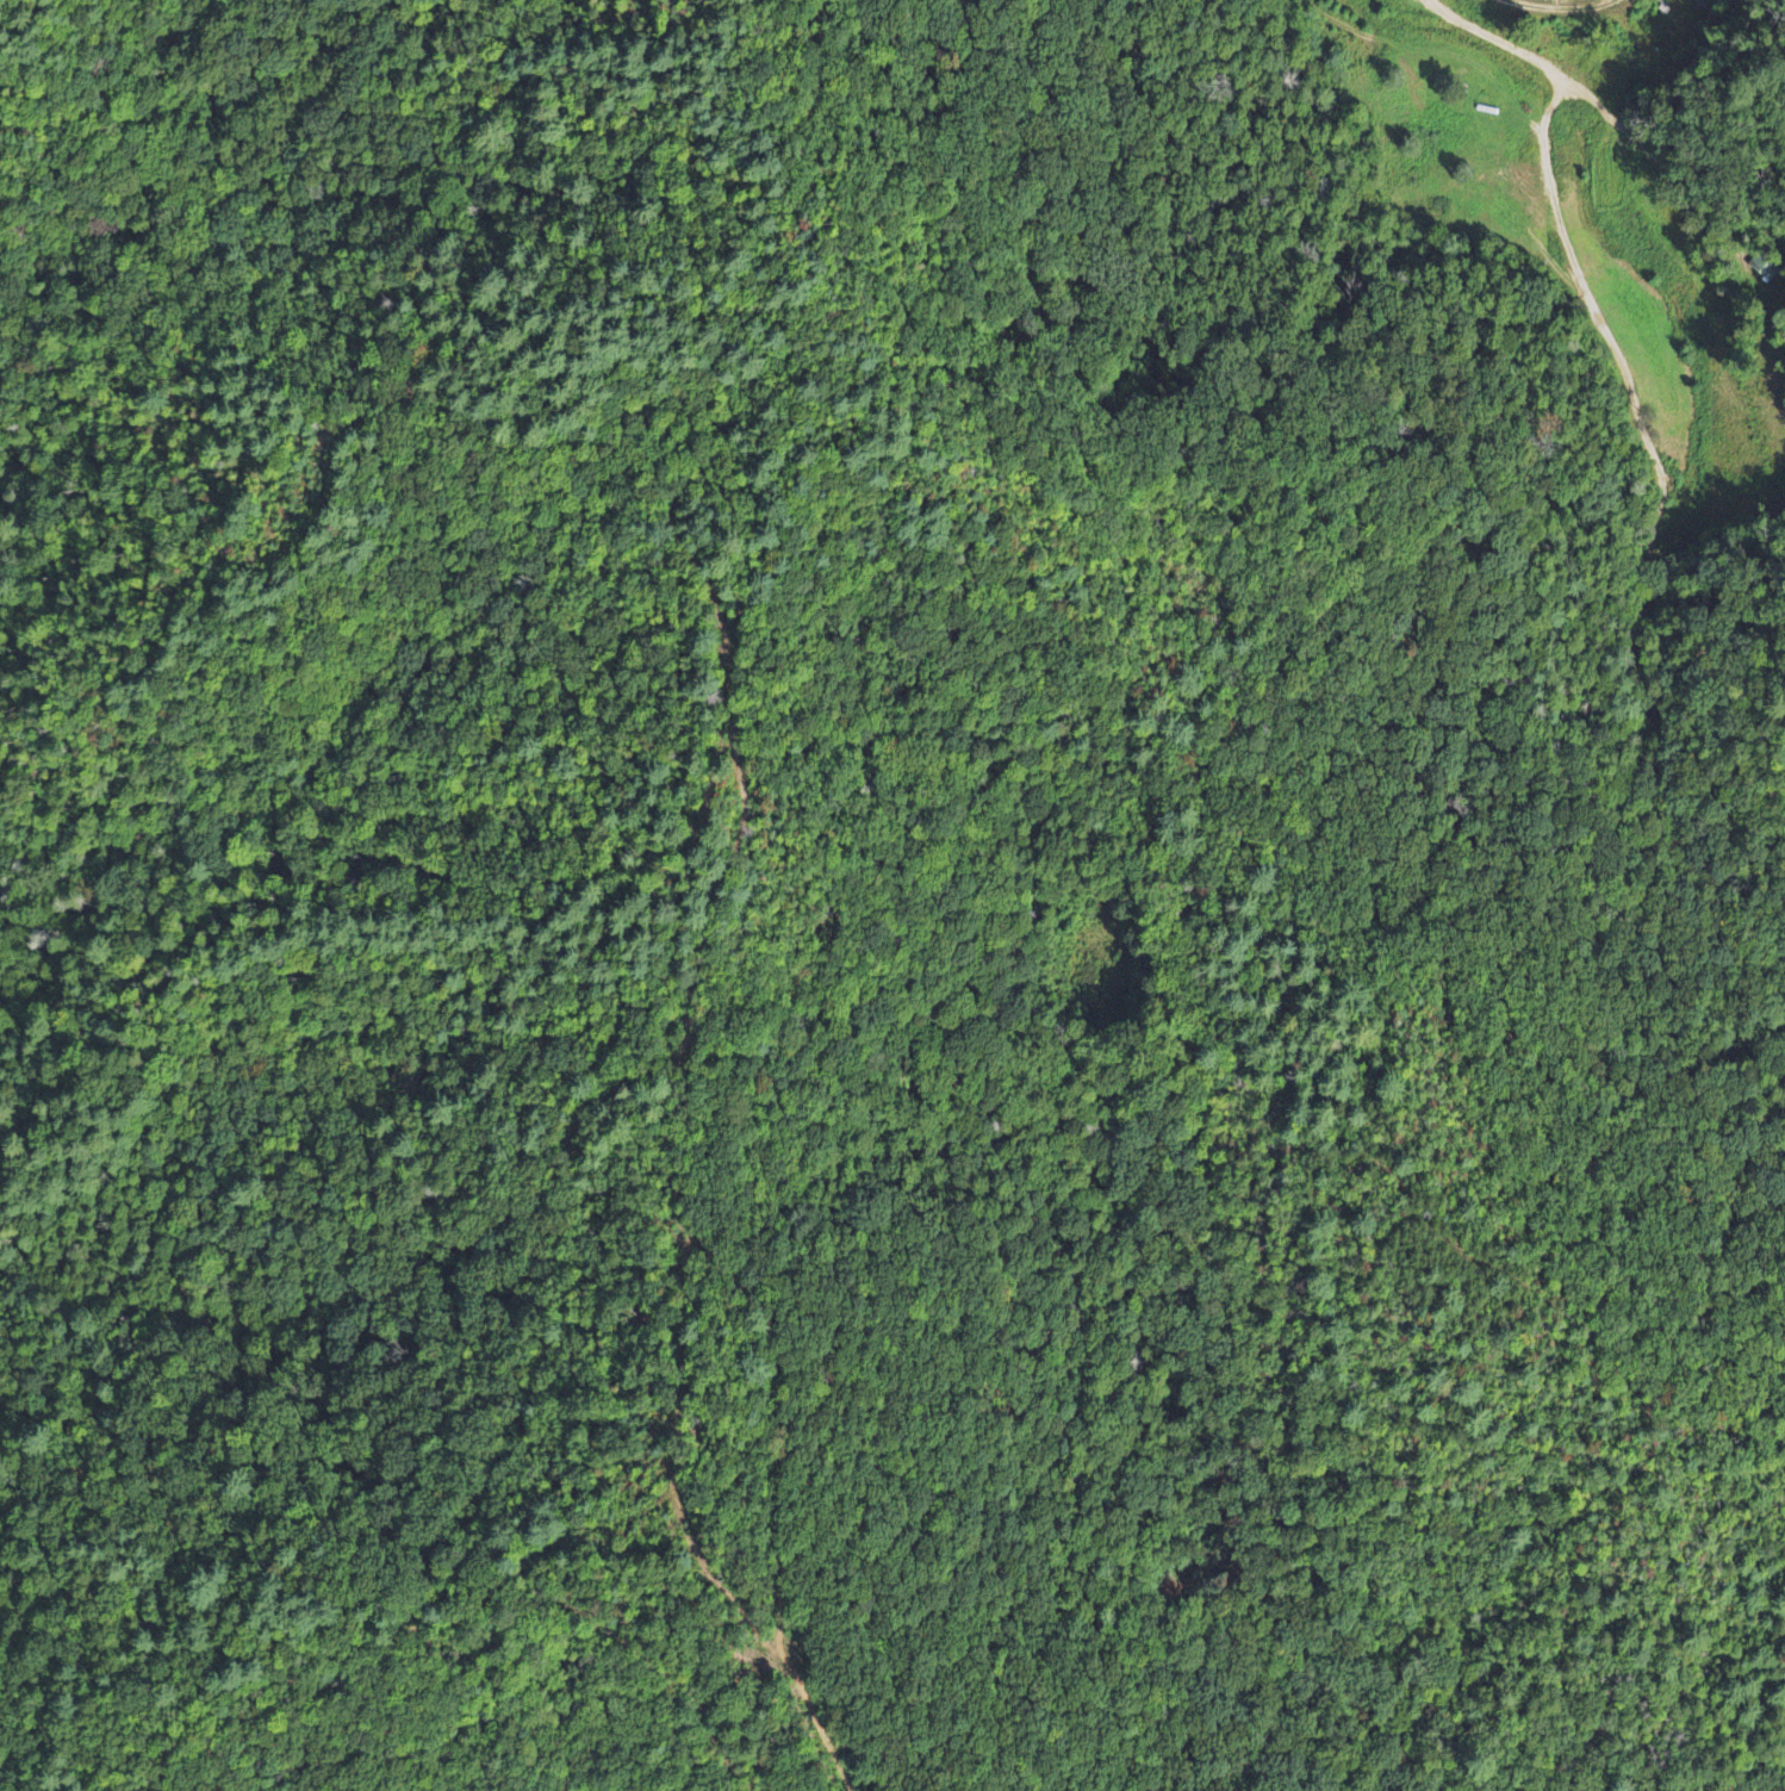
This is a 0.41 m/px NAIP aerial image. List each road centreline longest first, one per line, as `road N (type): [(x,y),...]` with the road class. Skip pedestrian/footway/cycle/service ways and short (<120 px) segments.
road 1 (track): [(1784,892),(1740,757),(1697,384),(1630,178)]

